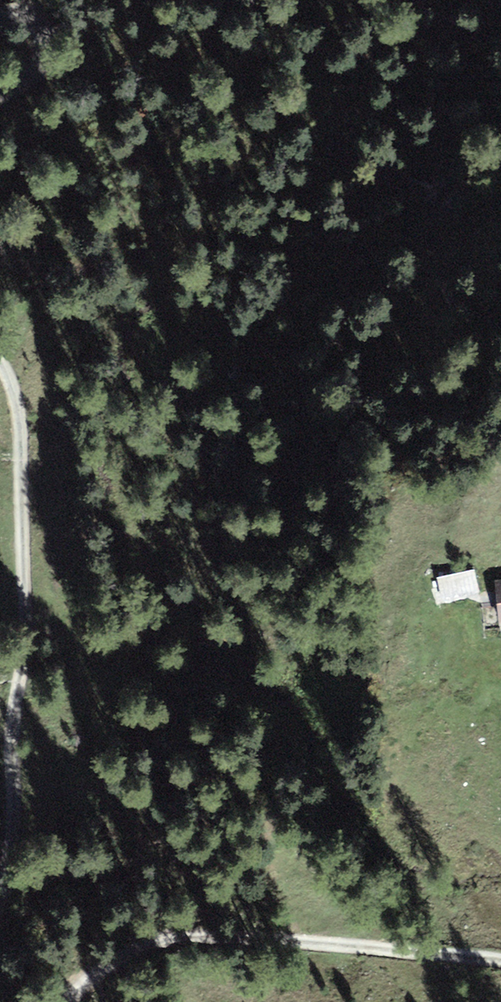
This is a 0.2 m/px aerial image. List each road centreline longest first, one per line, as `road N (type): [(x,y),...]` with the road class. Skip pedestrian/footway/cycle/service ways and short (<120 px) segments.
road 1 (track): [(0,359),(18,408),(22,605),(0,865)]
road 2 (track): [(78,1001),(109,971),(213,938),(500,961)]
road 3 (track): [(0,8),(23,6),(52,52),(48,72),(0,101)]

